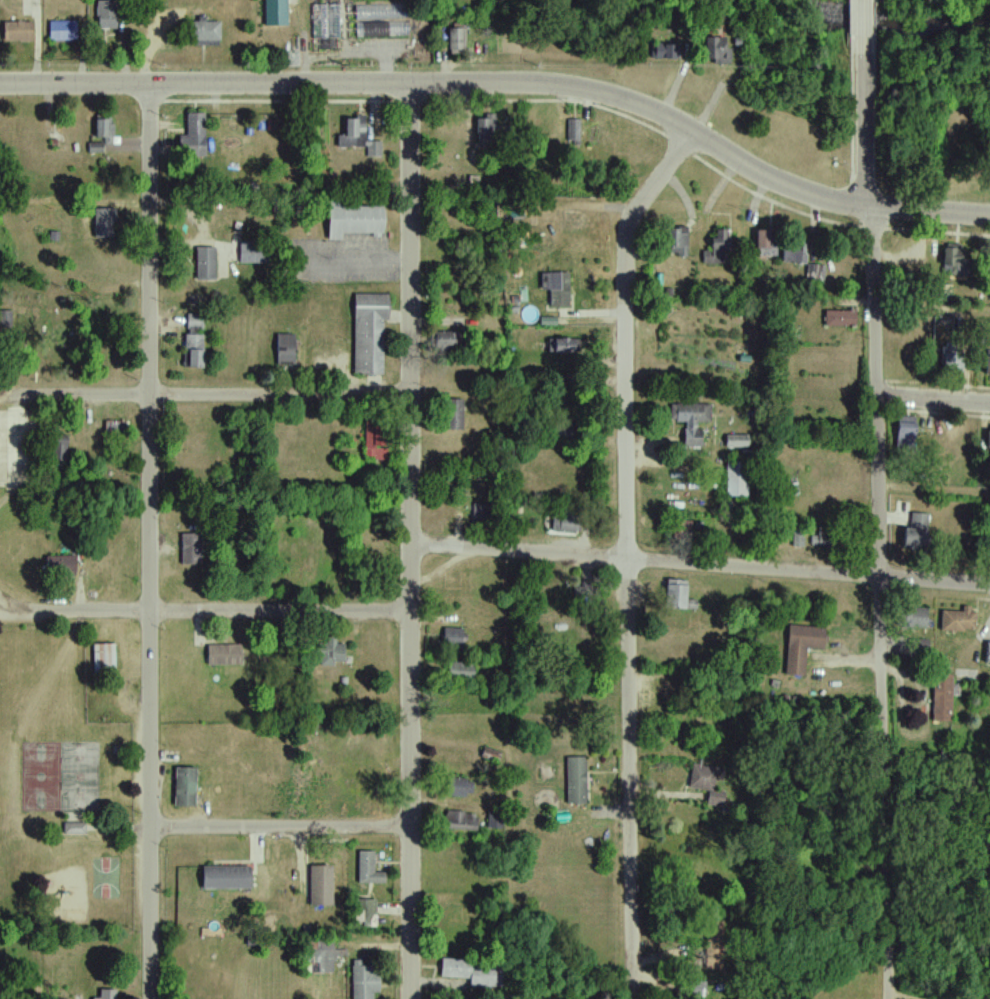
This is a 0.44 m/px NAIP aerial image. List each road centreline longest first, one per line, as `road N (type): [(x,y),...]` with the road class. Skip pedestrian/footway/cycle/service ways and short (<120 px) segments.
road 1 (tertiary): [(989,217),(817,197),(656,114),(580,88),(0,85)]
road 2 (residential): [(412,998),(411,84)]
road 3 (residential): [(152,998),(149,85)]
road 4 (residential): [(636,998),(626,244),(632,215),(691,133)]
road 5 (residential): [(887,998),(869,209)]
road 6 (residential): [(410,543),(989,585)]
road 7 (residential): [(410,395),(0,394)]
road 8 (residential): [(410,611),(0,611)]
road 9 (residential): [(411,827),(151,829)]
road 10 (tertiary): [(869,209),(863,49)]

